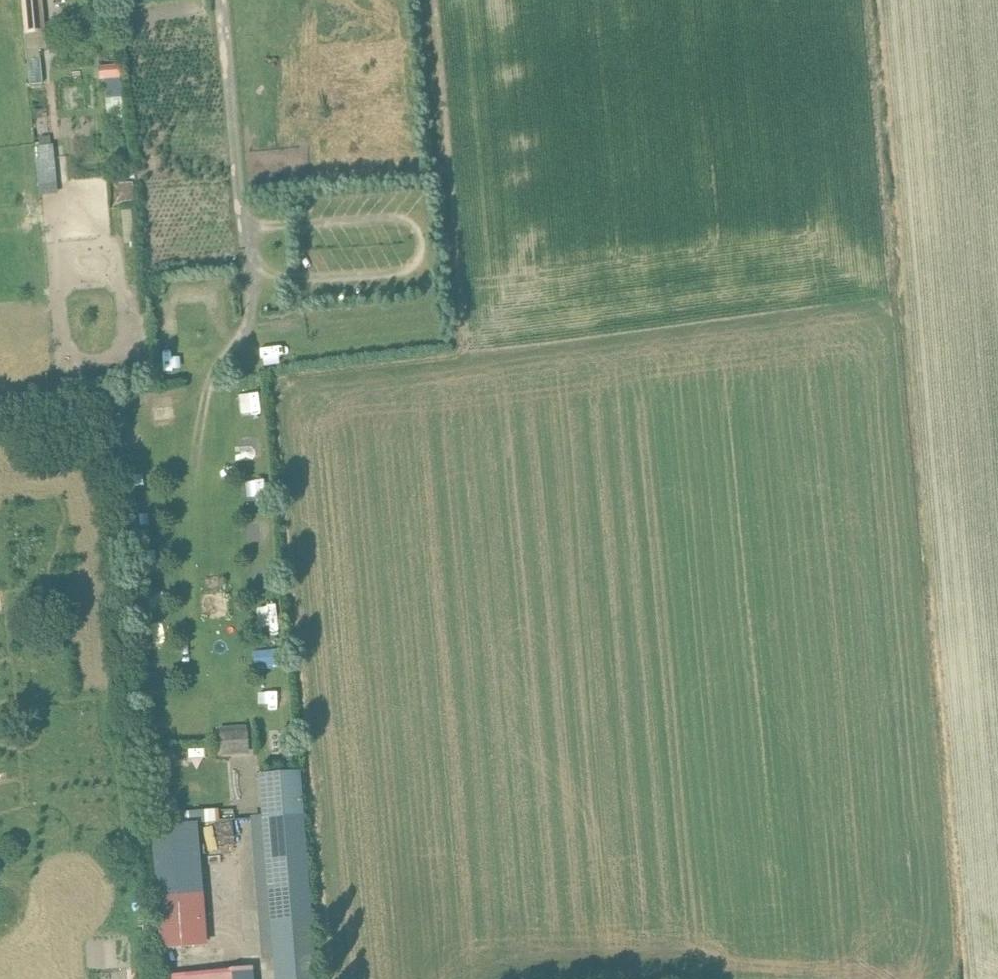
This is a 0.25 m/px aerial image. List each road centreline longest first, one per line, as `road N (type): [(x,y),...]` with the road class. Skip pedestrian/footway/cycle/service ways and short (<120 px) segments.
road 1 (track): [(222,0),(254,343)]

